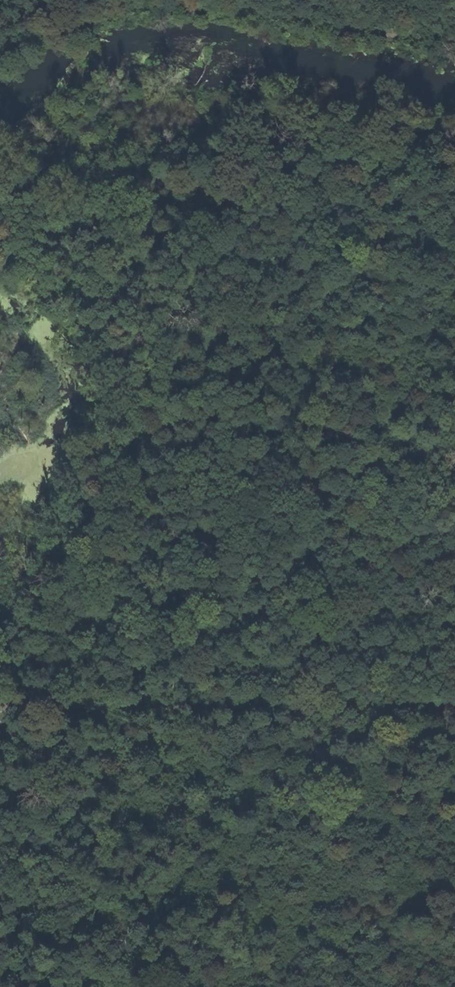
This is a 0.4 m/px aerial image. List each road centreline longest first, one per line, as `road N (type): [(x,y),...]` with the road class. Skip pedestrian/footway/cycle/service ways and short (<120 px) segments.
road 1 (track): [(0,64),(40,37),(142,8),(242,11),(454,40)]
road 2 (track): [(454,706),(0,711)]

